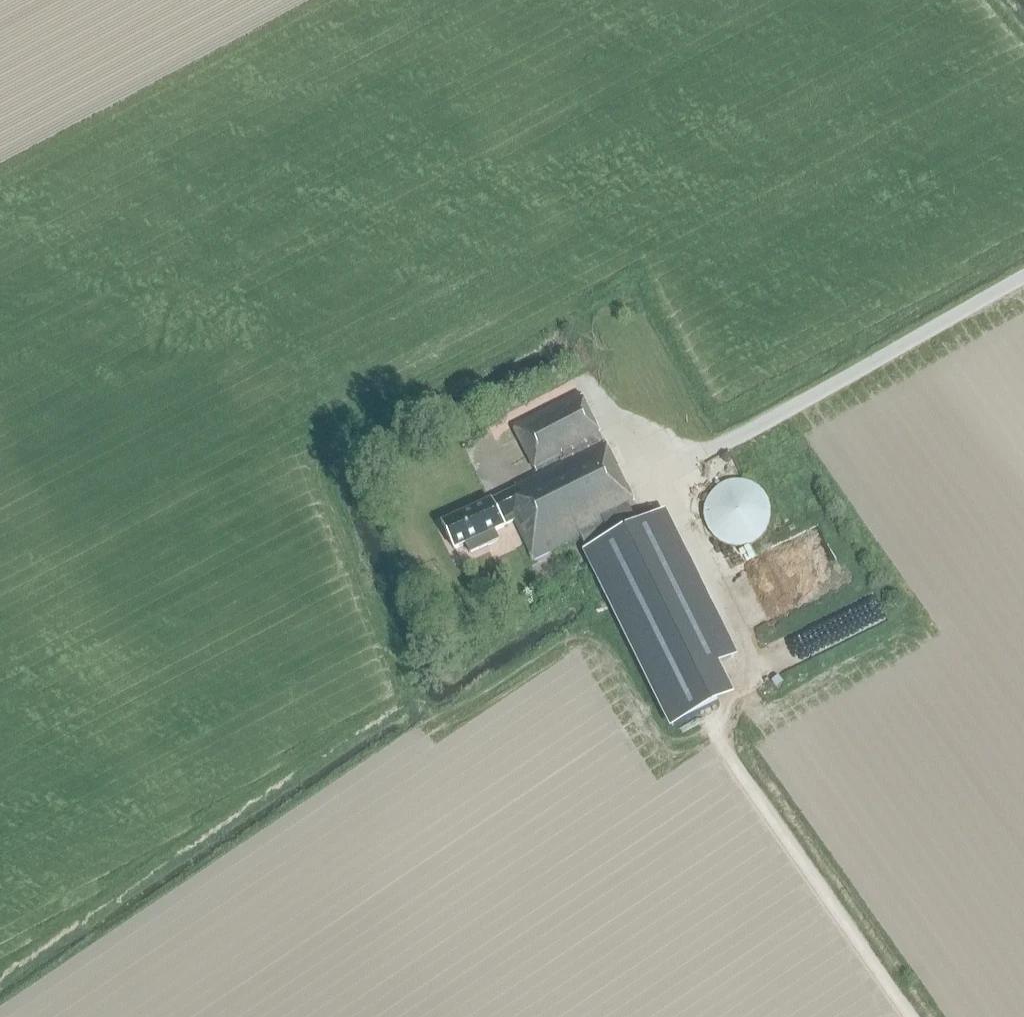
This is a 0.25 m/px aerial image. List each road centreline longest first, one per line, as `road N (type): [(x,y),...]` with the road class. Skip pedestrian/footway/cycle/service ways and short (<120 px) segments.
road 1 (track): [(716,717),(727,754),(910,1016)]

